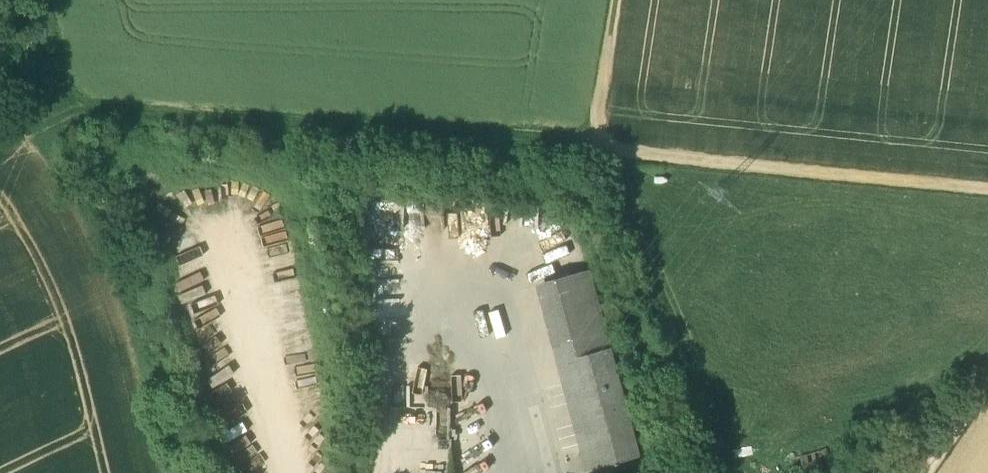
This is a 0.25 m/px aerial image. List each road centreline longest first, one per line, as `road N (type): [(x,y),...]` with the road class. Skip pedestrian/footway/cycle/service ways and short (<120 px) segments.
road 1 (track): [(39,0),(51,24),(41,122),(47,130),(349,127),(595,152)]
road 2 (track): [(595,152),(987,189)]
road 3 (track): [(195,472),(134,250),(47,130)]
road 4 (track): [(620,0),(595,152)]

